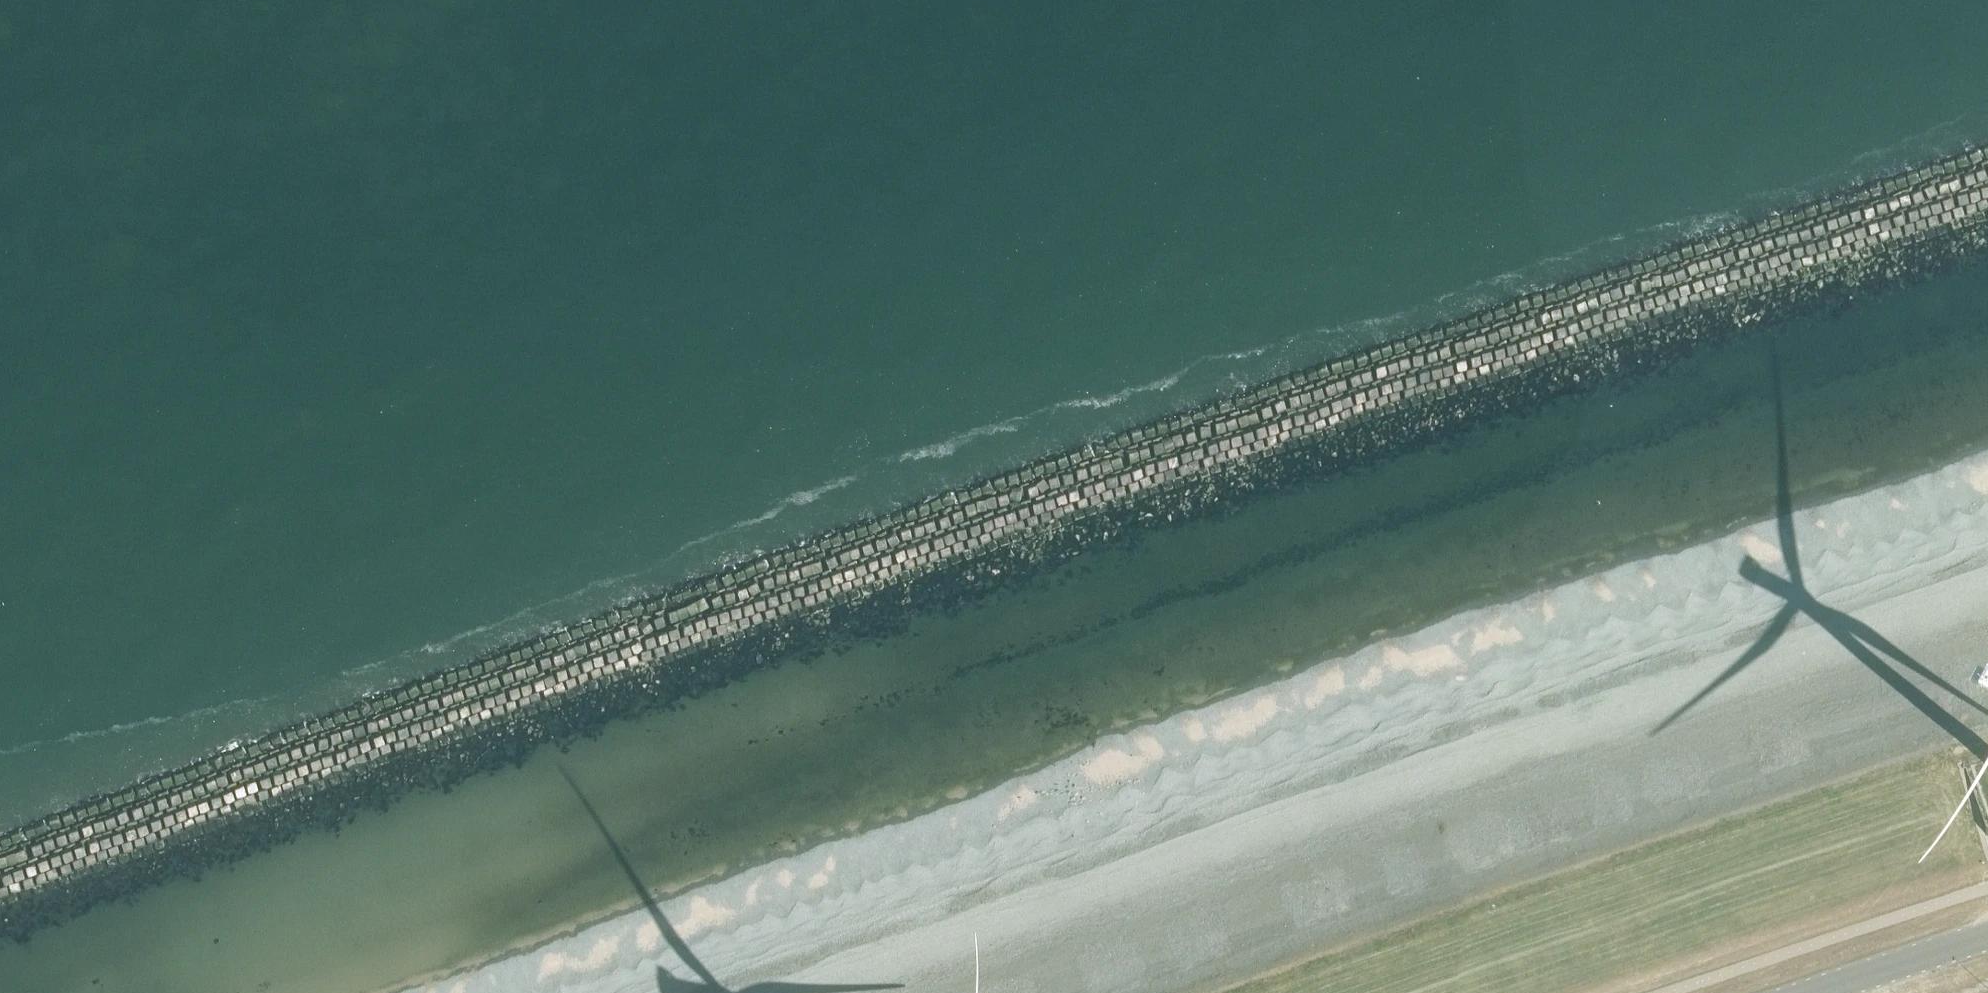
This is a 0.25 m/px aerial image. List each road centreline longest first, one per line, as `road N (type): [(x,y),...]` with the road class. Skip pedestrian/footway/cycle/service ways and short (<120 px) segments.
road 1 (unclassified): [(1987,944),(1839,992)]

